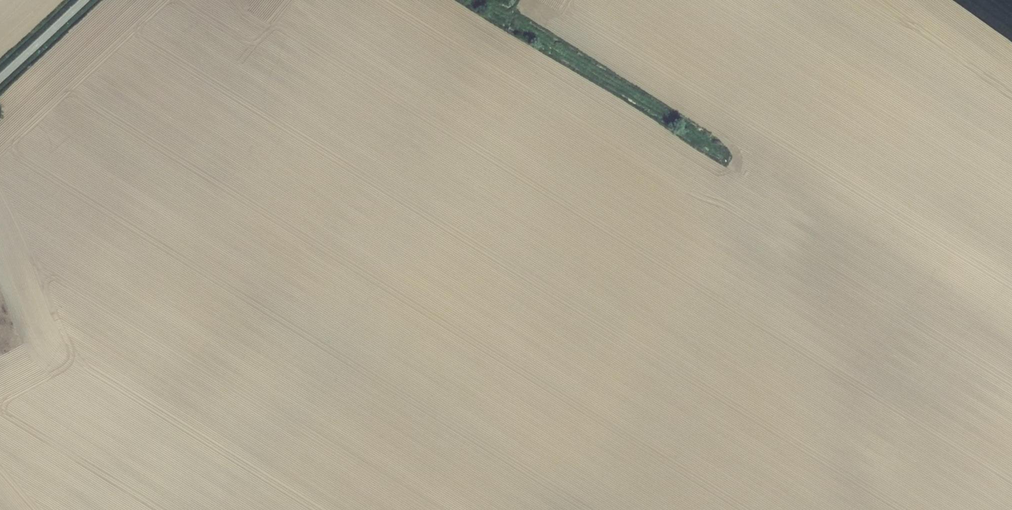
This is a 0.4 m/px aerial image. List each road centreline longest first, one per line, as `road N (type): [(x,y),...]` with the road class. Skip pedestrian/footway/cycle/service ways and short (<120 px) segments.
road 1 (track): [(743,168),(483,0)]

